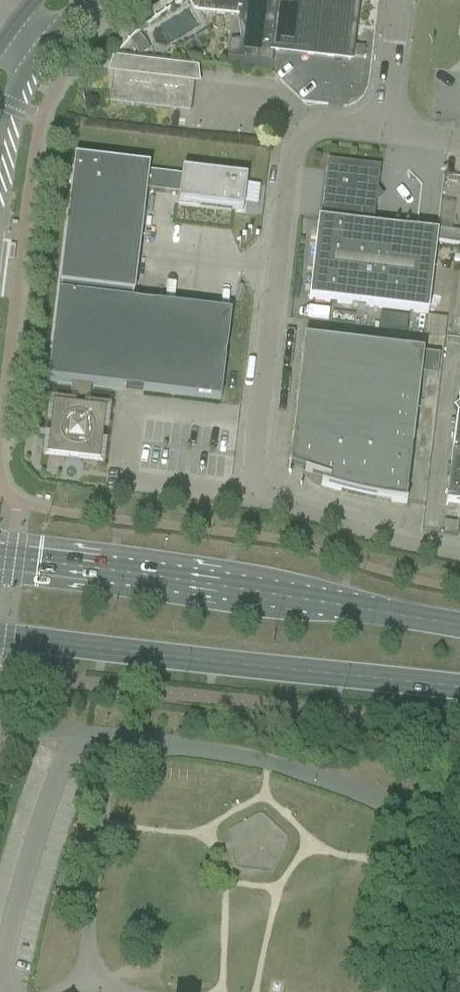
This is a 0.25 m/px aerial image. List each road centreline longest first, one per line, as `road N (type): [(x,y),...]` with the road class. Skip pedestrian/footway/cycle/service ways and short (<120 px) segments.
road 1 (residential): [(459,562),(256,498),(251,468),(290,169),(307,144),(336,134),(382,141)]
road 2 (primary): [(459,627),(0,560)]
road 3 (primary): [(0,638),(459,690)]
road 4 (unclassified): [(414,806),(264,763),(130,743)]
road 5 (unclassified): [(130,743),(100,824),(87,950),(92,971),(113,991)]
road 6 (unclassified): [(384,991),(414,806)]
road 7 (residential): [(382,141),(399,0)]

